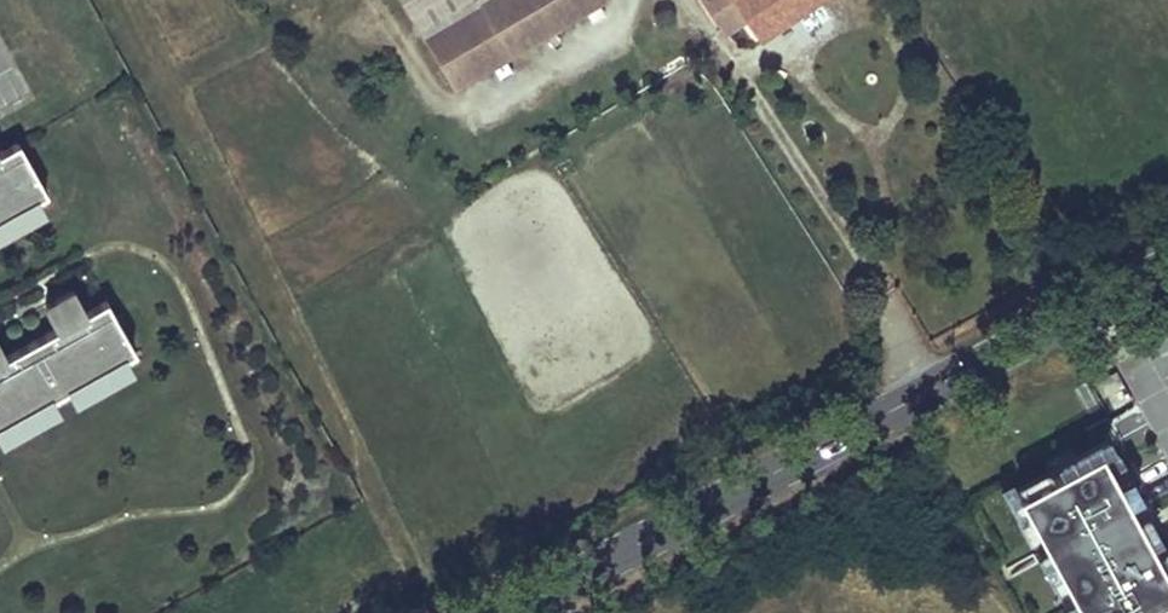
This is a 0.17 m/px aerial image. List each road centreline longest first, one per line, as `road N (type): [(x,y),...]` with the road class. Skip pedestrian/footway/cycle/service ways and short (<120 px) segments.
road 1 (primary): [(1167,266),(506,612)]

